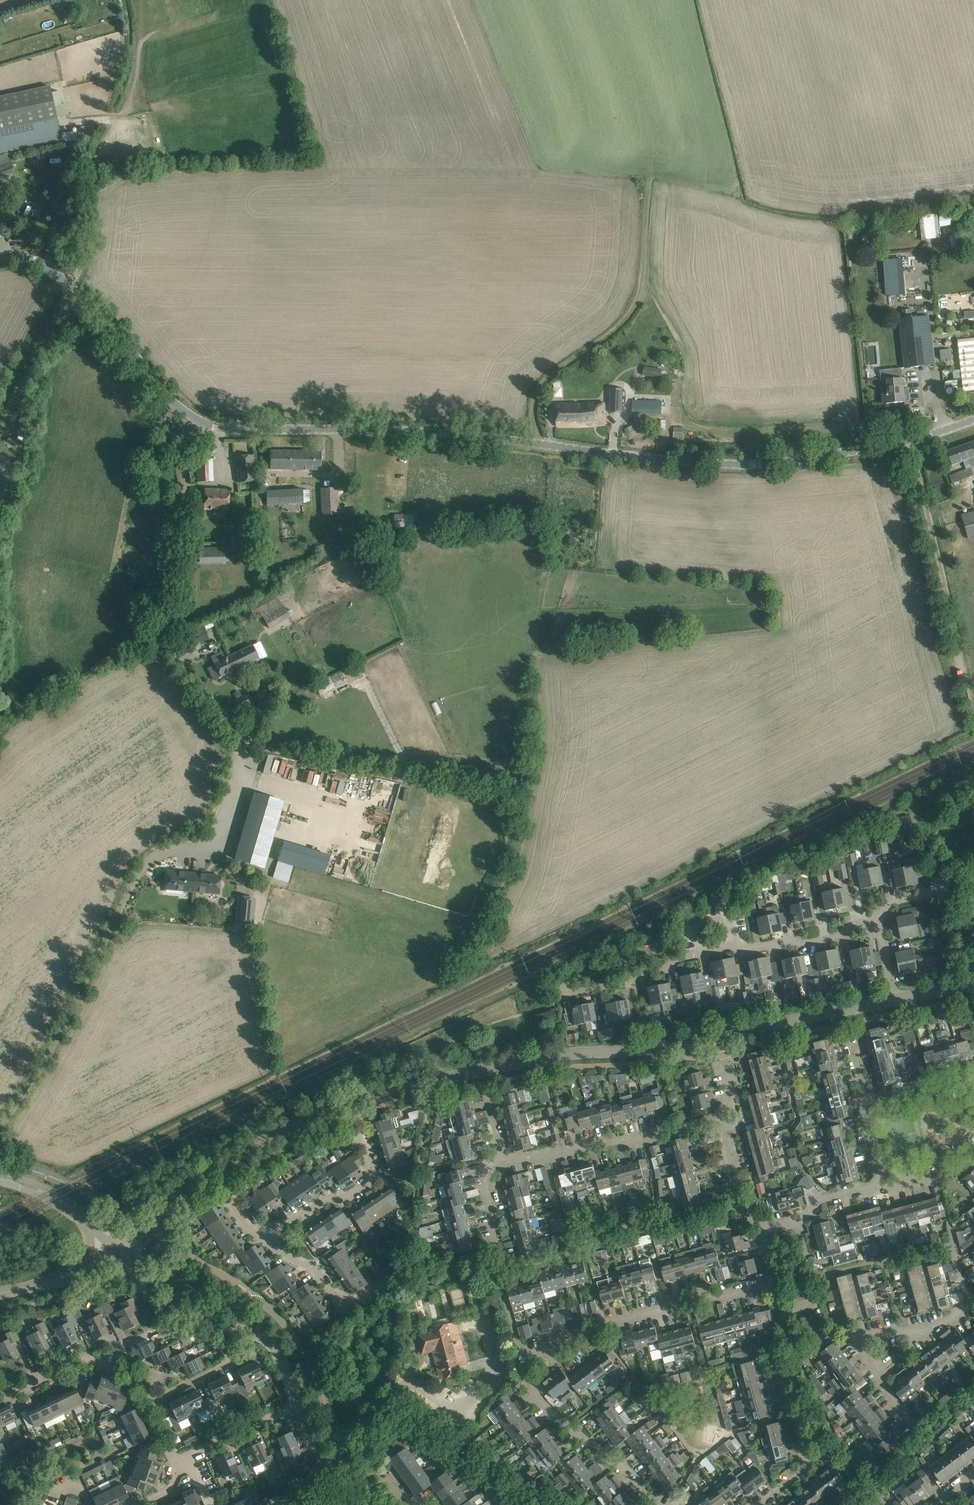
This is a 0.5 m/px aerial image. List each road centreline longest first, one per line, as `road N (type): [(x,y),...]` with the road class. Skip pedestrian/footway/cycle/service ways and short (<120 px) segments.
road 1 (unclassified): [(909,440),(690,459),(417,426),(210,427)]
road 2 (residential): [(655,1504),(627,1468),(542,1401),(528,1355),(583,1327),(772,1280)]
road 3 (tertiary): [(351,1099),(566,1053),(655,1049),(721,1035)]
road 4 (unclassified): [(235,735),(168,636),(166,578),(186,492),(175,428)]
road 5 (residential): [(569,991),(738,953),(843,940),(847,929),(869,924)]
road 6 (tertiary): [(120,1250),(148,1231),(191,1180),(351,1099)]
road 7 (track): [(973,690),(909,440)]
road 8 (unclassified): [(299,1402),(273,1345),(161,1306),(120,1250)]
road 9 (unclassified): [(0,1118),(117,909)]
road 10 (unclassified): [(168,398),(69,284),(35,260),(7,255)]
road 11 (residential): [(502,1159),(720,1125)]
road 12 (residential): [(266,1236),(372,1181),(351,1099)]
road 13 (residential): [(788,1337),(779,1353),(807,1454),(801,1469),(755,1504)]
road 14 (tertiary): [(721,1035),(895,1000)]
road 15 (unclassified): [(120,1250),(56,1199),(0,1180)]
road 16 (tertiary): [(0,1294),(44,1284),(120,1250)]
road 17 (residential): [(769,1230),(800,1222),(820,1201),(882,1186)]
road 18 (residential): [(720,1125),(732,1140),(732,1192),(769,1230)]
road 19 (residential): [(0,1391),(12,1394),(87,1358),(113,1367)]
road 20 (residential): [(189,1457),(299,1402)]

